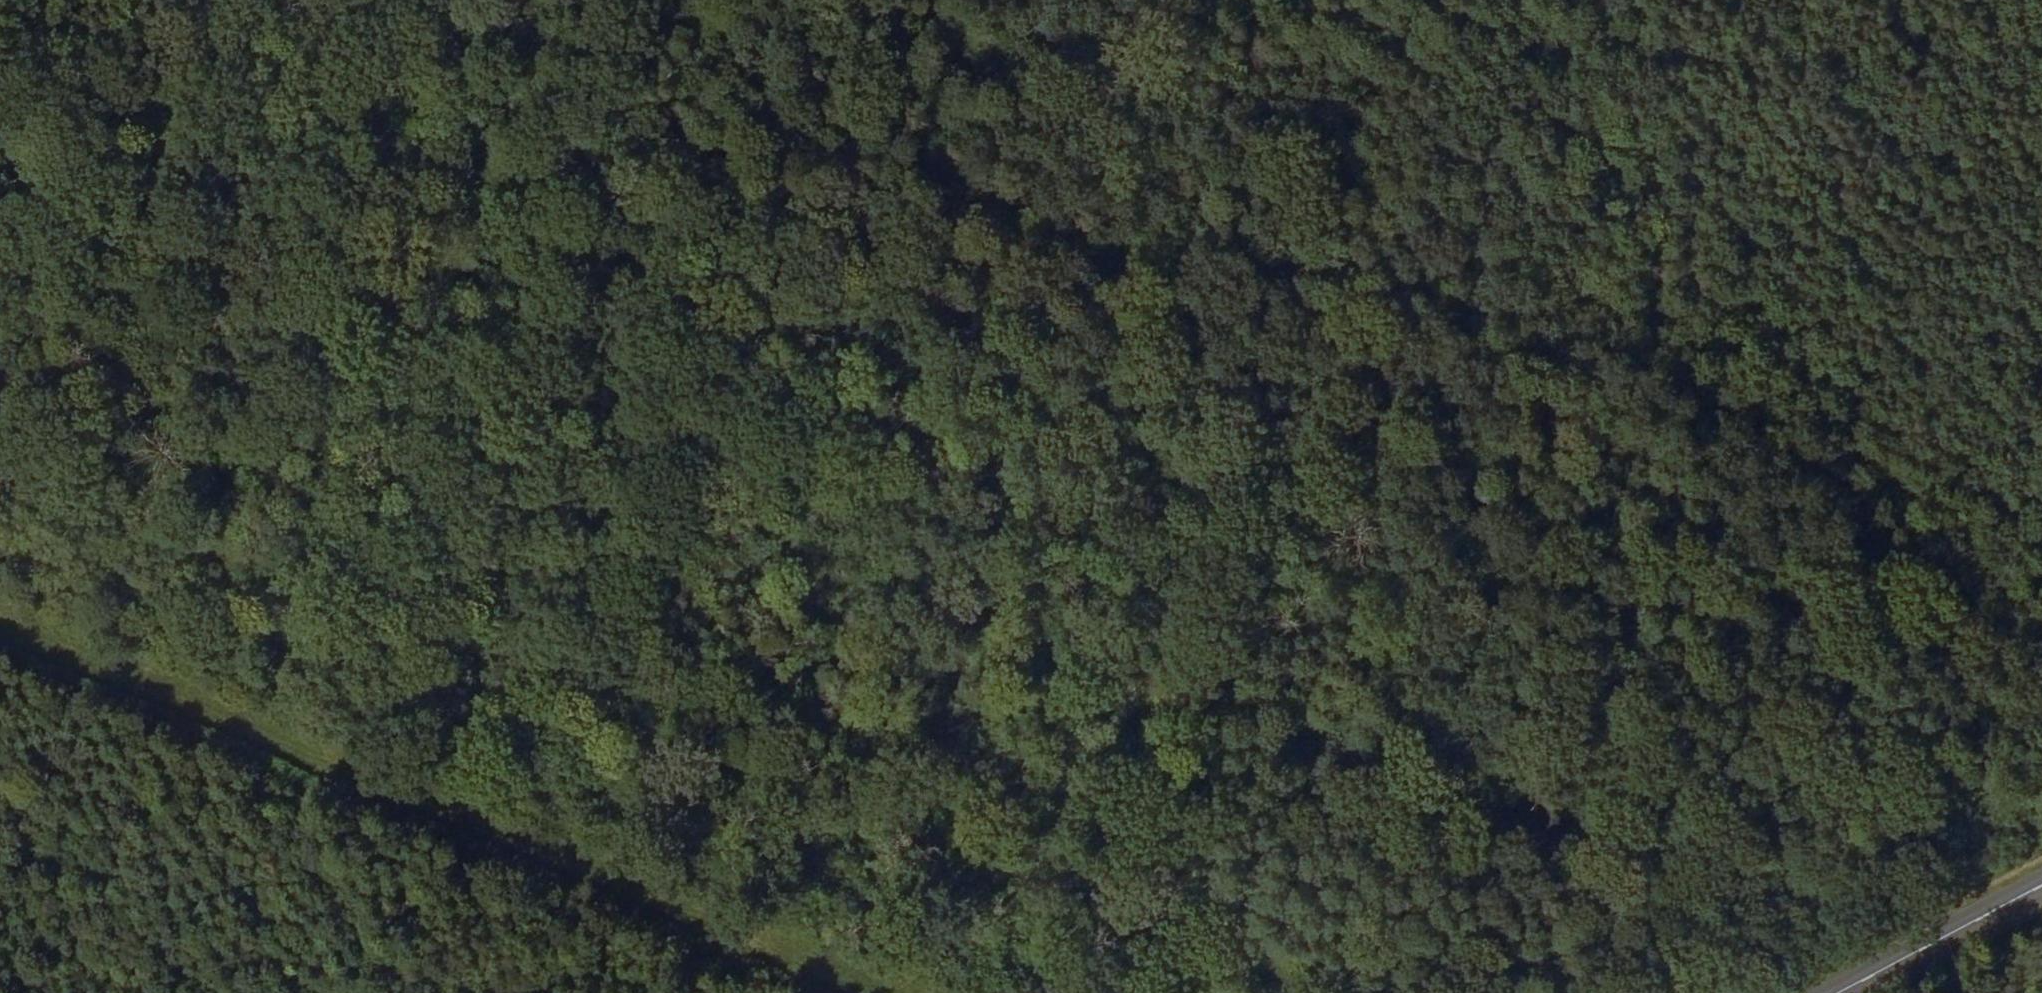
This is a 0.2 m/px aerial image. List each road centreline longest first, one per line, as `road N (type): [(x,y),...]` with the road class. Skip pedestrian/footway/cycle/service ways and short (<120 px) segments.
road 1 (track): [(812,992),(625,923),(0,648)]
road 2 (secondary): [(1839,992),(2041,886)]

